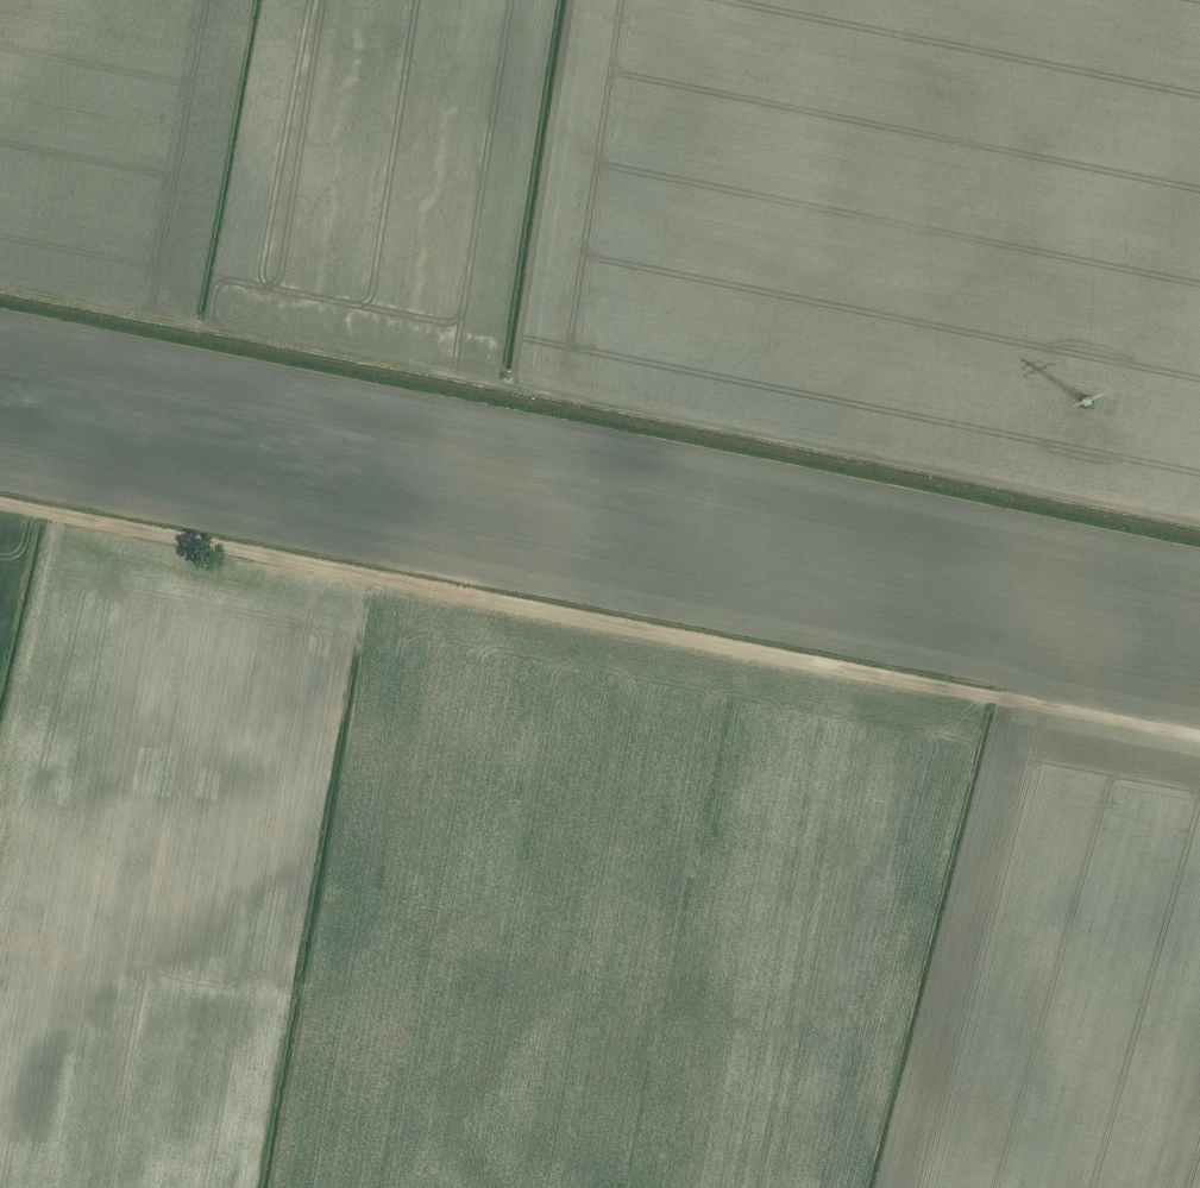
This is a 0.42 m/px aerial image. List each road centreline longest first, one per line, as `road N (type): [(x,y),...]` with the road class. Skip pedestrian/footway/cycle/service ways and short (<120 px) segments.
road 1 (track): [(1199,738),(0,503)]

